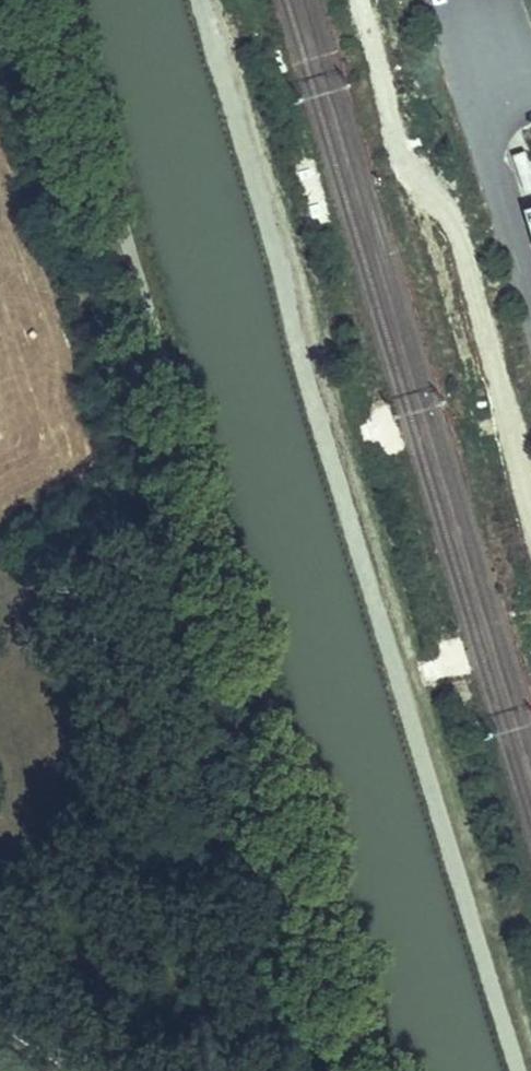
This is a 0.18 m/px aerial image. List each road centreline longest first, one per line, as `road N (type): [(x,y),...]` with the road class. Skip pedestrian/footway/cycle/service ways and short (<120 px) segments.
road 1 (tertiary): [(102,1070),(0,1003)]

